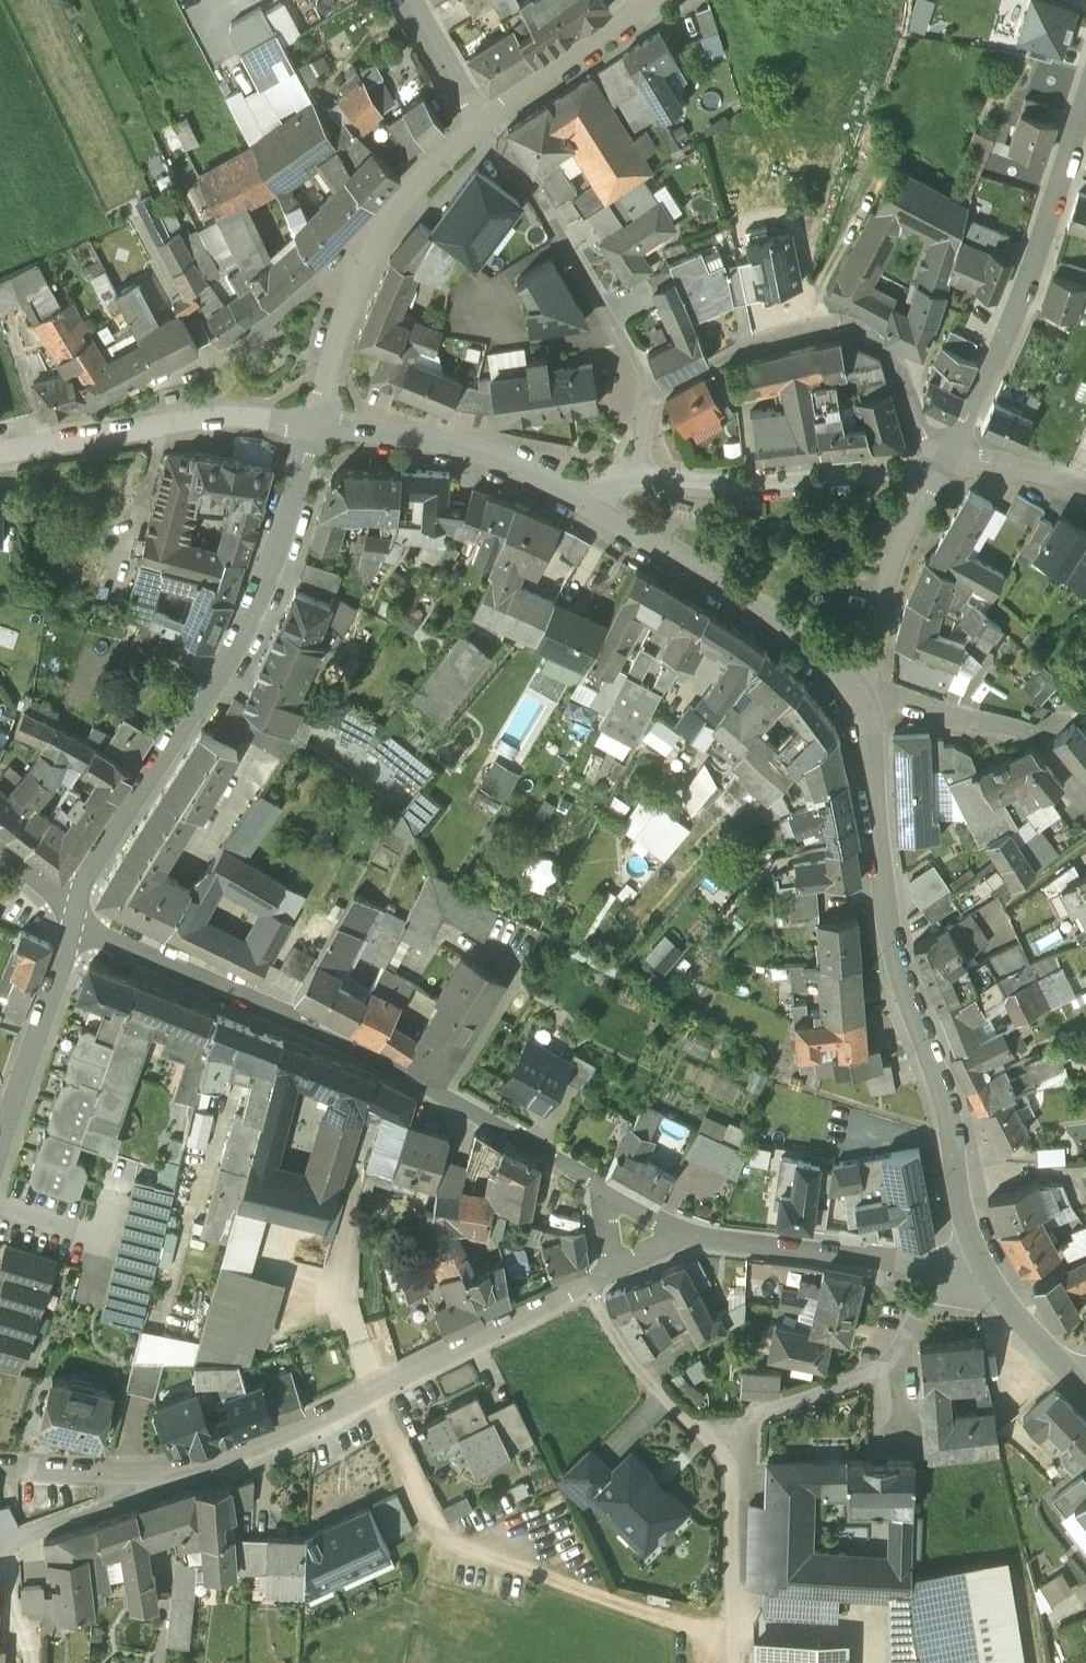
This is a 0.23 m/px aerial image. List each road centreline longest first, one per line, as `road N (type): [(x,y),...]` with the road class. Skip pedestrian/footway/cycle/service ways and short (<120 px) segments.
road 1 (residential): [(76,911),(126,945),(417,1089),(614,1201)]
road 2 (residential): [(983,1271),(961,1205),(947,1109),(894,958),(860,714)]
road 3 (tertiary): [(76,911),(105,845),(243,637),(282,543),(318,419)]
road 4 (residential): [(147,1475),(266,1447),(586,1289)]
road 5 (residential): [(950,448),(923,432),(888,350),(860,327),(833,322),(740,350),(650,393)]
road 6 (residential): [(950,448),(1021,300),(1085,100)]
road 7 (tertiary): [(483,122),(426,176),(374,253),(335,345),(318,419)]
road 8 (residential): [(318,419),(163,427),(0,456)]
road 9 (residential): [(650,393),(493,115)]
road 10 (residential): [(841,676),(587,514)]
road 11 (residential): [(934,479),(912,470),(710,486),(636,483)]
road 12 (residential): [(587,514),(478,455),(318,419)]
road 13 (residential): [(724,1426),(899,1363),(930,1268)]
road 14 (residential): [(1085,793),(1046,746),(1026,736),(903,705),(860,714)]
road 15 (tertiary): [(0,1142),(76,911)]
road 16 (residential): [(841,676),(870,644),(934,479)]
road 17 (residential): [(724,1426),(734,1467),(735,1641)]
road 18 (residential): [(716,1243),(930,1268)]
road 19 (residential): [(586,1289),(635,1369),(673,1411),(698,1433),(724,1426)]
road 20 (tertiary): [(653,0),(493,115)]
road 21 (residential): [(0,1551),(143,1496),(147,1475)]
road 22 (residential): [(1084,1396),(1000,1301),(983,1271)]
road 23 (residential): [(0,1467),(147,1475)]
road 24 (residential): [(1085,492),(950,448)]
road 25 (residential): [(483,122),(414,0)]

